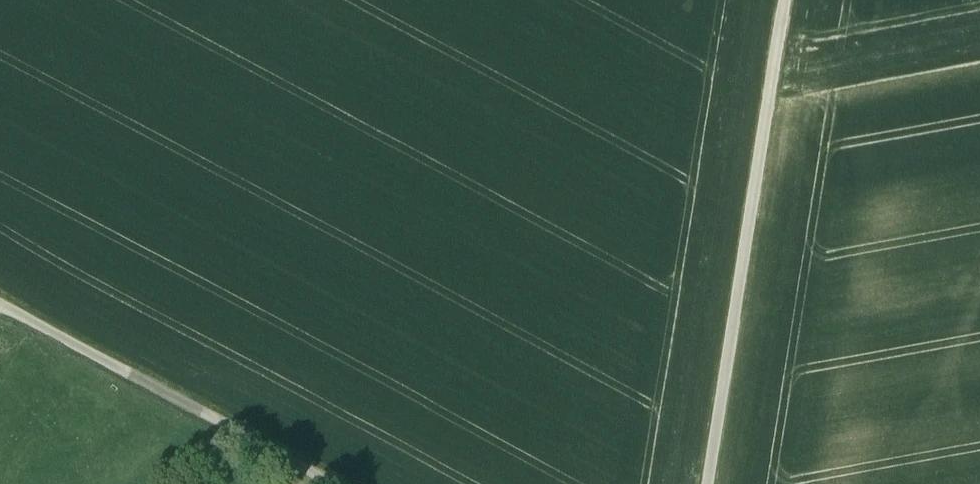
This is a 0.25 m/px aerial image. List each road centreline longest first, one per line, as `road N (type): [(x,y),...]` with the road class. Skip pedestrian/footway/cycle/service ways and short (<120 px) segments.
road 1 (track): [(786,0),(710,483)]
road 2 (track): [(0,304),(334,483)]

